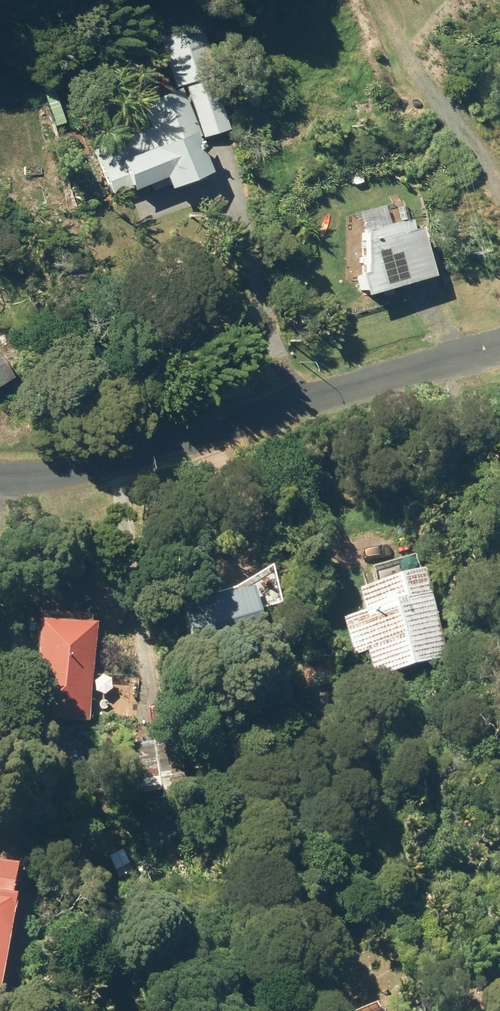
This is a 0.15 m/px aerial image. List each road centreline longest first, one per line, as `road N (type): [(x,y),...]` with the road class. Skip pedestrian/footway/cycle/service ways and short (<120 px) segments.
road 1 (residential): [(499,348),(30,472),(0,472)]

